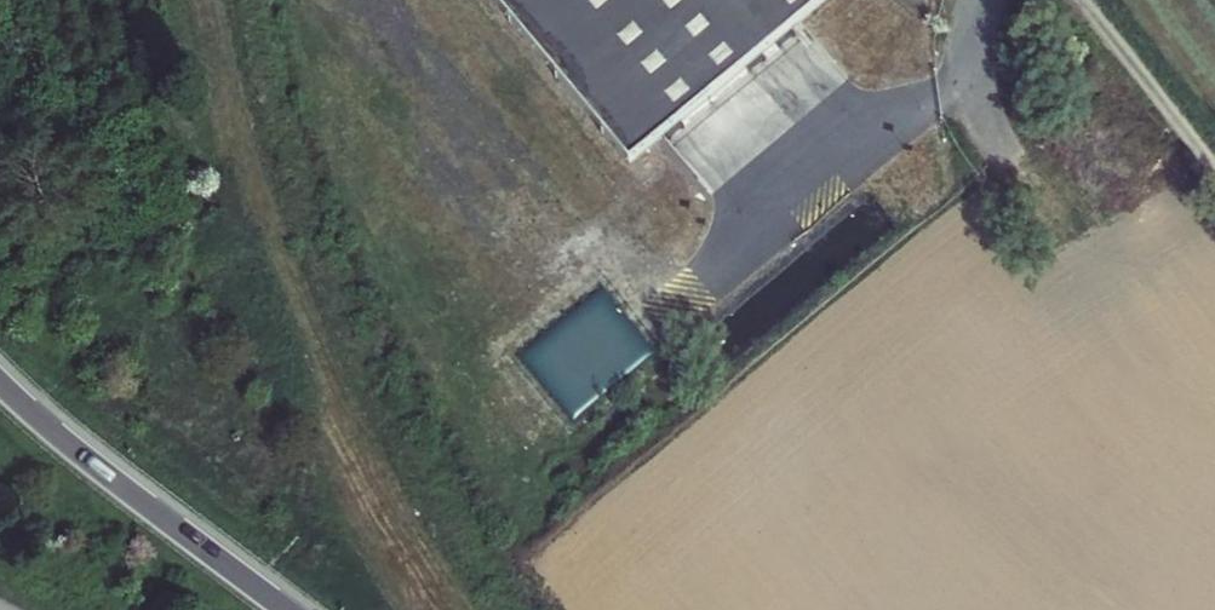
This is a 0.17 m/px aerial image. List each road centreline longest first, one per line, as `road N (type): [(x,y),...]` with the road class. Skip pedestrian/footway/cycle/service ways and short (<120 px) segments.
road 1 (motorway): [(286,609),(115,483),(0,384)]
road 2 (unclassified): [(1080,0),(1214,168)]

